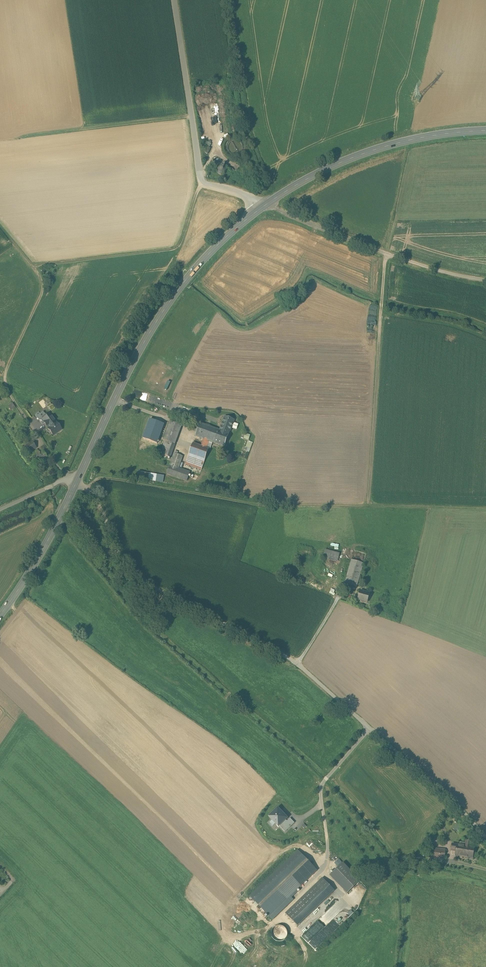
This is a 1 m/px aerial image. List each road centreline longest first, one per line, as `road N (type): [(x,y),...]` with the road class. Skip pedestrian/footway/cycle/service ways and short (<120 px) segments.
road 1 (unclassified): [(77,481),(140,579),(299,664),(485,838)]
road 2 (secondary): [(77,481),(160,317),(216,247),(267,204)]
road 3 (unclassified): [(267,204),(200,176),(174,0)]
road 4 (track): [(368,500),(388,254)]
road 5 (secondary): [(485,130),(358,155),(267,204)]
road 6 (unclassified): [(267,204),(411,262),(485,280)]
road 7 (track): [(35,269),(175,249),(204,182)]
road 8 (track): [(0,227),(44,286),(3,380),(20,411)]
road 9 (track): [(193,115),(19,136)]
road 10 (secondary): [(0,614),(77,481)]

